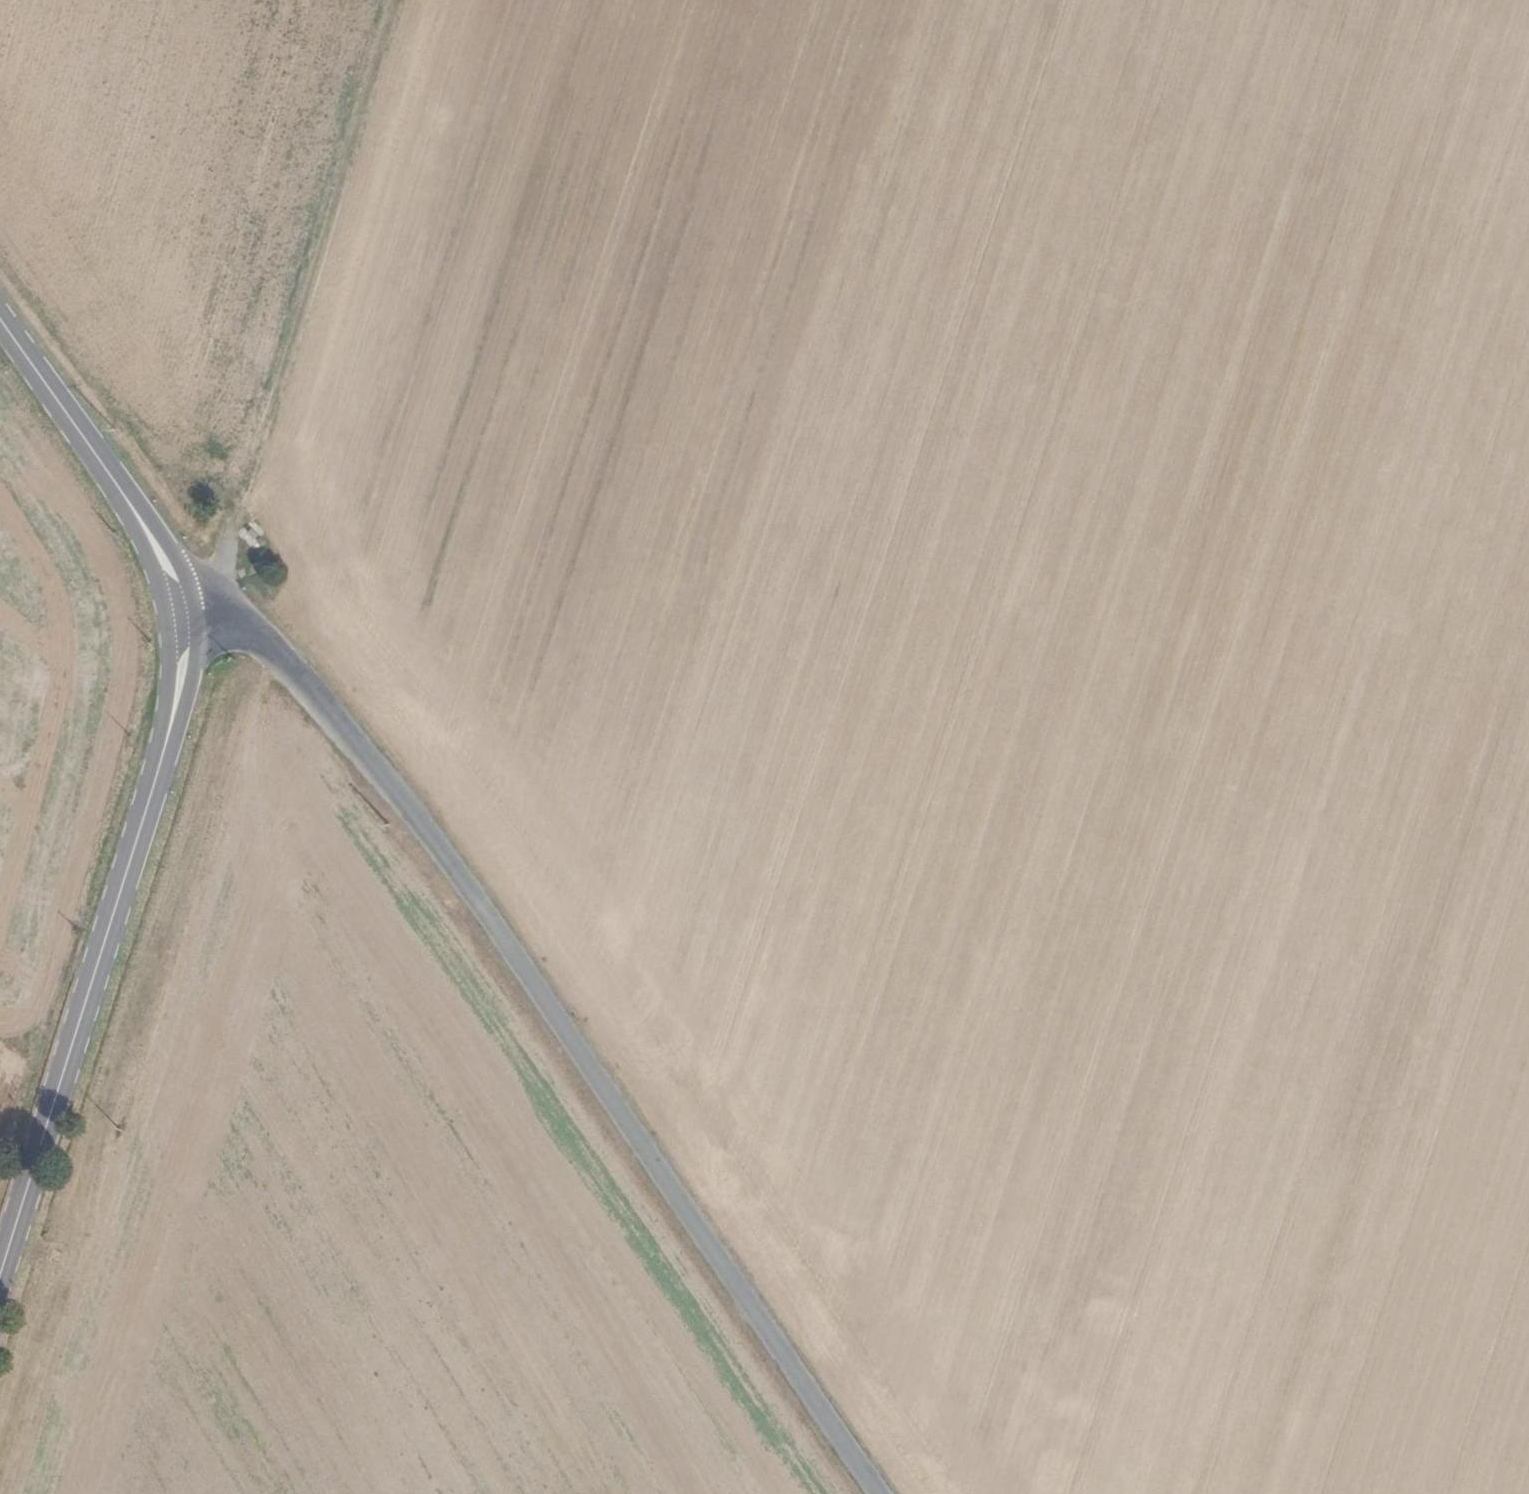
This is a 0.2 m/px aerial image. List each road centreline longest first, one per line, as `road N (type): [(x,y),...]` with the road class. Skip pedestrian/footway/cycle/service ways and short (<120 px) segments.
road 1 (unclassified): [(184,592),(233,603),(402,796),(890,1493)]
road 2 (secondary): [(184,592),(186,655),(157,788),(0,1275)]
road 3 (secondary): [(0,316),(184,592)]

